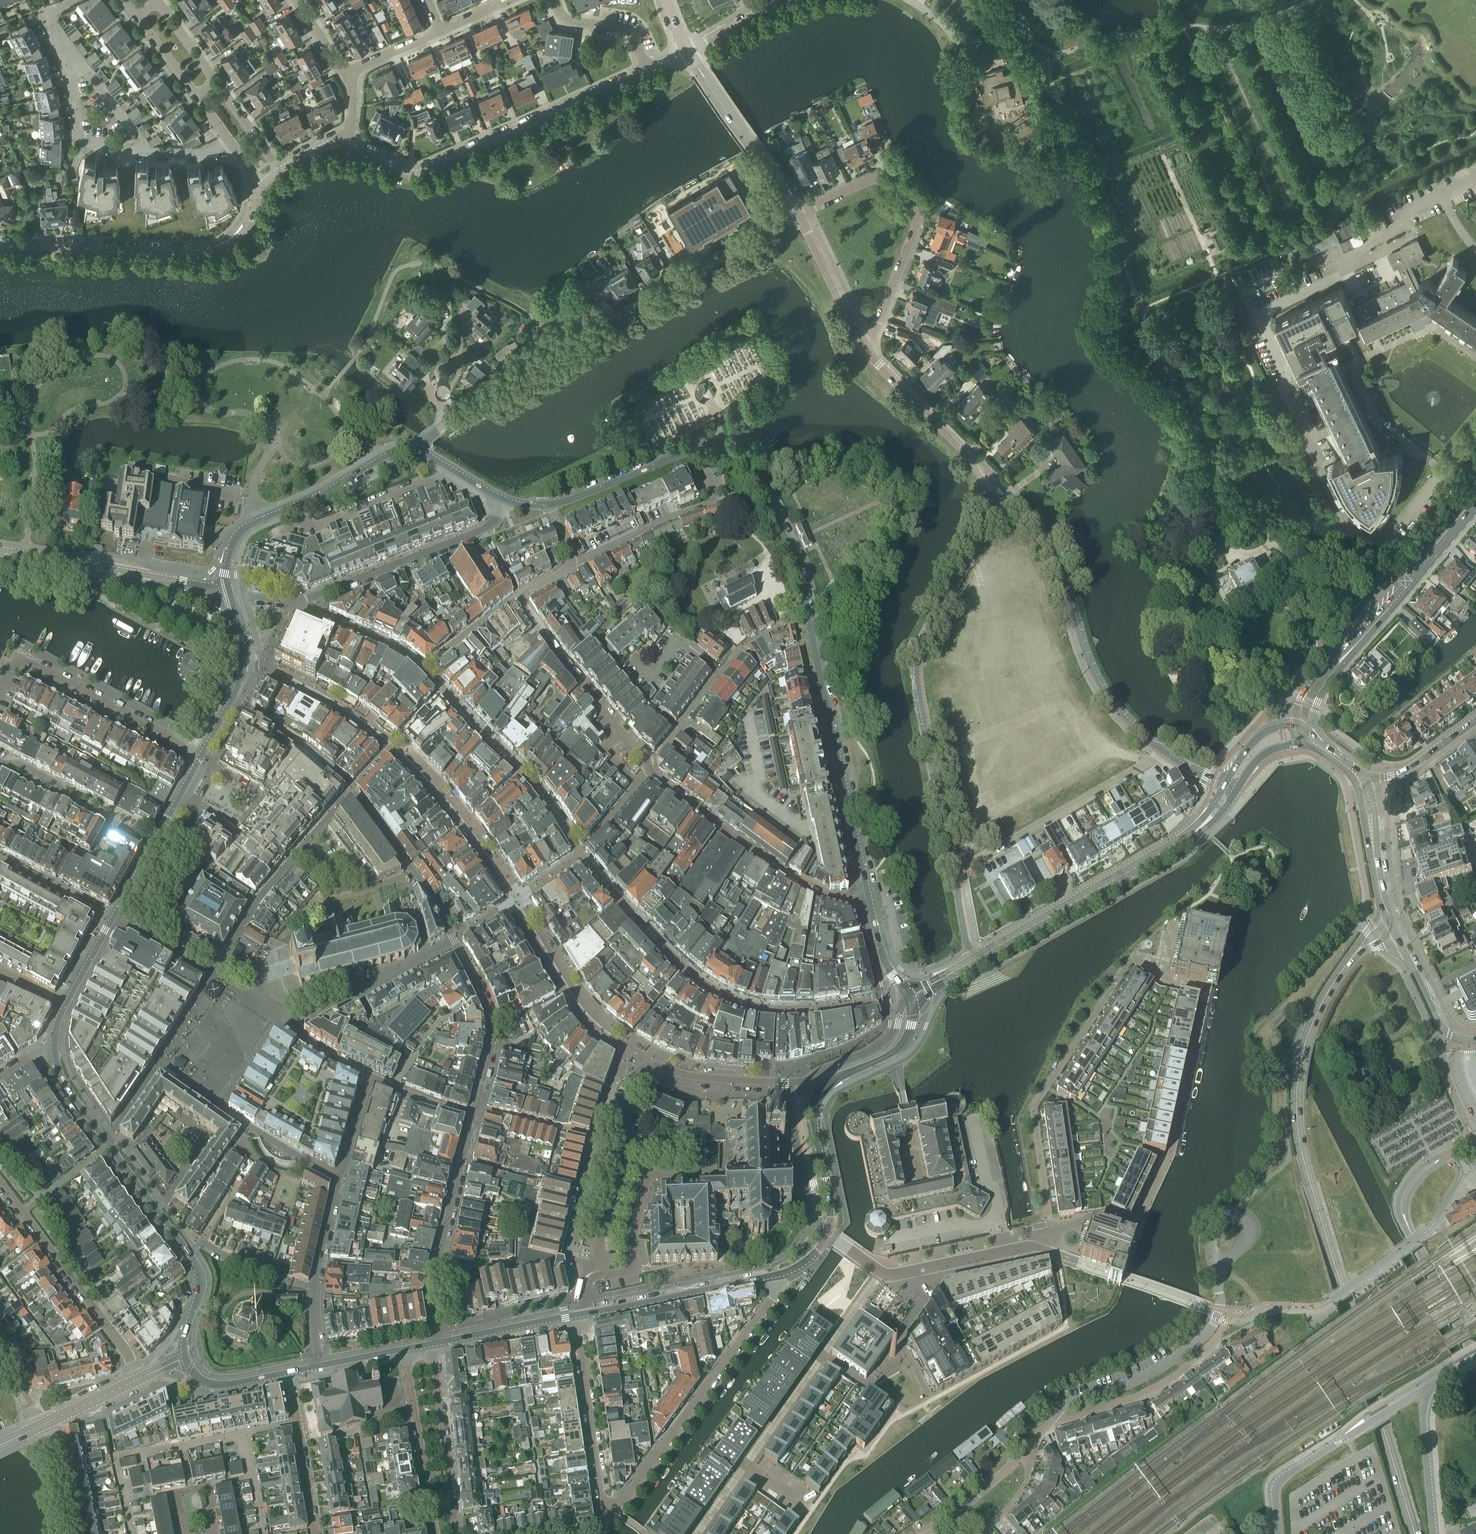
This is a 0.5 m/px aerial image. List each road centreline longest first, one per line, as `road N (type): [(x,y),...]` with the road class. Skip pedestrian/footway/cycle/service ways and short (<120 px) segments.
road 1 (secondary): [(1415,1533),(1296,1115),(1319,1008),(1350,961),(1391,922)]
road 2 (residential): [(645,1067),(597,1023),(466,822),(393,744),(311,689),(243,664)]
road 3 (residential): [(772,1278),(774,1295),(610,1513),(603,1508),(578,1316)]
road 4 (tertiary): [(824,700),(792,549),(729,447),(698,445),(550,506)]
road 5 (unclassified): [(416,452),(516,381),(800,216)]
road 6 (unclassified): [(1003,489),(916,659),(955,870)]
road 7 (residential): [(473,1116),(490,1049),(487,1006),(432,899),(352,790)]
road 8 (residential): [(347,142),(418,172),(645,71)]
road 9 (residential): [(882,1272),(700,1533)]
road 10 (unclassified): [(1162,750),(1119,712),(1089,669),(1057,562),(1003,489)]
road 11 (residential): [(1051,1234),(1033,1109),(1132,959)]
road 12 (residential): [(0,248),(206,251),(242,230),(259,186)]
road 13 (residential): [(867,349),(911,249),(913,202),(901,184),(869,180),(800,216)]
road 14 (residential): [(1033,1440),(1058,1413),(1154,1372),(1207,1334),(1219,1310),(1217,1259)]
road 15 (unclassified): [(647,763),(519,598),(574,565)]
road 16 (tertiary): [(972,961),(1200,828)]
road 17 (unclassified): [(870,905),(827,897),(787,874),(649,771)]
road 18 (residential): [(203,757),(20,660),(0,695)]
road 19 (residential): [(292,605),(484,531),(507,502)]
road 20 (unclassified): [(955,870),(1162,750)]
road 21 (residential): [(441,1341),(437,1267),(473,1116)]
road 22 (residential): [(338,1181),(370,1077),(473,1116)]
road 23 (tertiary): [(870,905),(824,700)]
road 24 (tertiary): [(231,595),(25,559)]
road 25 (residential): [(22,1212),(139,1378)]
road 26 (tertiary): [(578,1316),(772,1278)]
road 27 (residential): [(800,216),(689,53)]
road 28 (unclassified): [(1003,489),(867,349)]
road 29 (unclassified): [(647,763),(743,645),(781,626)]
road 30 (tertiary): [(56,1045),(75,1100),(156,1209)]
road 31 (unclassified): [(574,565),(736,496)]
road 32 (residential): [(882,1272),(1035,1247),(1051,1234)]
road 33 (residential): [(0,761),(153,844)]
road 34 (unclassified): [(622,1134),(596,1138),(576,1240),(583,1280)]
road 35 (residential): [(808,1085),(645,1067)]
road 36 (residential): [(142,152),(78,135),(60,40)]
road 37 (residential): [(290,1373),(317,1533)]
road 38 (residential): [(452,1503),(437,1343)]
road 39 (unclassified): [(808,1085),(801,1109),(818,1206),(813,1226),(827,1234)]
road 40 (residential): [(403,1350),(429,1506)]
road 41 (unclassified): [(622,1134),(601,1256),(583,1280)]
road 42 (secondary): [(1391,922),(1442,1029),(1475,1040)]
road 43 (residential): [(352,790),(307,748),(231,701)]
road 44 (unclassified): [(867,349),(800,216)]
road 45 (tertiary): [(819,1093),(903,1047),(914,1019),(909,999)]
road 46 (secondary): [(1391,922),(1364,782)]
road 47 (tertiary): [(827,1234),(813,1125),(819,1093)]
road 48 (tertiary): [(441,1341),(578,1316)]
road 49 (residential): [(60,40),(142,152)]
road 50 (unclassified): [(909,999),(887,1041),(808,1085)]
road 51 (tertiary): [(416,452),(394,452),(297,505)]
road 52 (secondary): [(1475,720),(1403,773),(1364,782)]
road 53 (residential): [(645,71),(628,33),(564,19),(553,0)]
road 54 (residential): [(112,918),(0,859)]
road 55 (track): [(516,381),(509,365),(543,326),(574,320),(591,336)]
road 56 (tertiary): [(185,1355),(197,1378),(212,1386),(290,1373)]
road 57 (residential): [(313,1290),(201,1243)]
road 58 (residential): [(1217,1259),(1246,1242),(1242,1215),(1214,1229),(1212,1255)]

